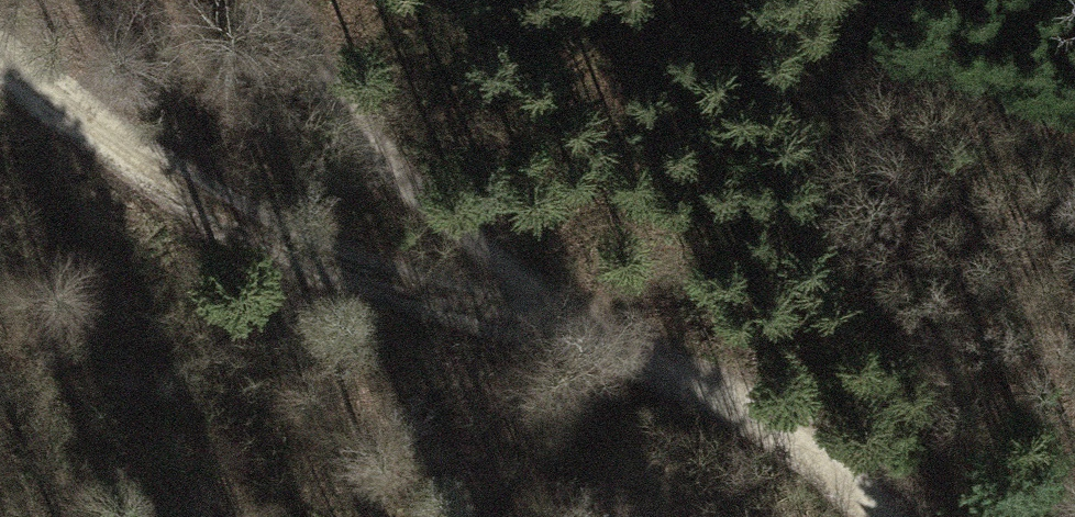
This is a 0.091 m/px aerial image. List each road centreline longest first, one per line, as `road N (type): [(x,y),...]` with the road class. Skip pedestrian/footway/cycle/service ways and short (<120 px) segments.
road 1 (track): [(627,360),(270,259),(0,70)]
road 2 (track): [(627,360),(403,191),(285,0)]
road 3 (track): [(874,516),(844,482),(745,408),(627,360)]

